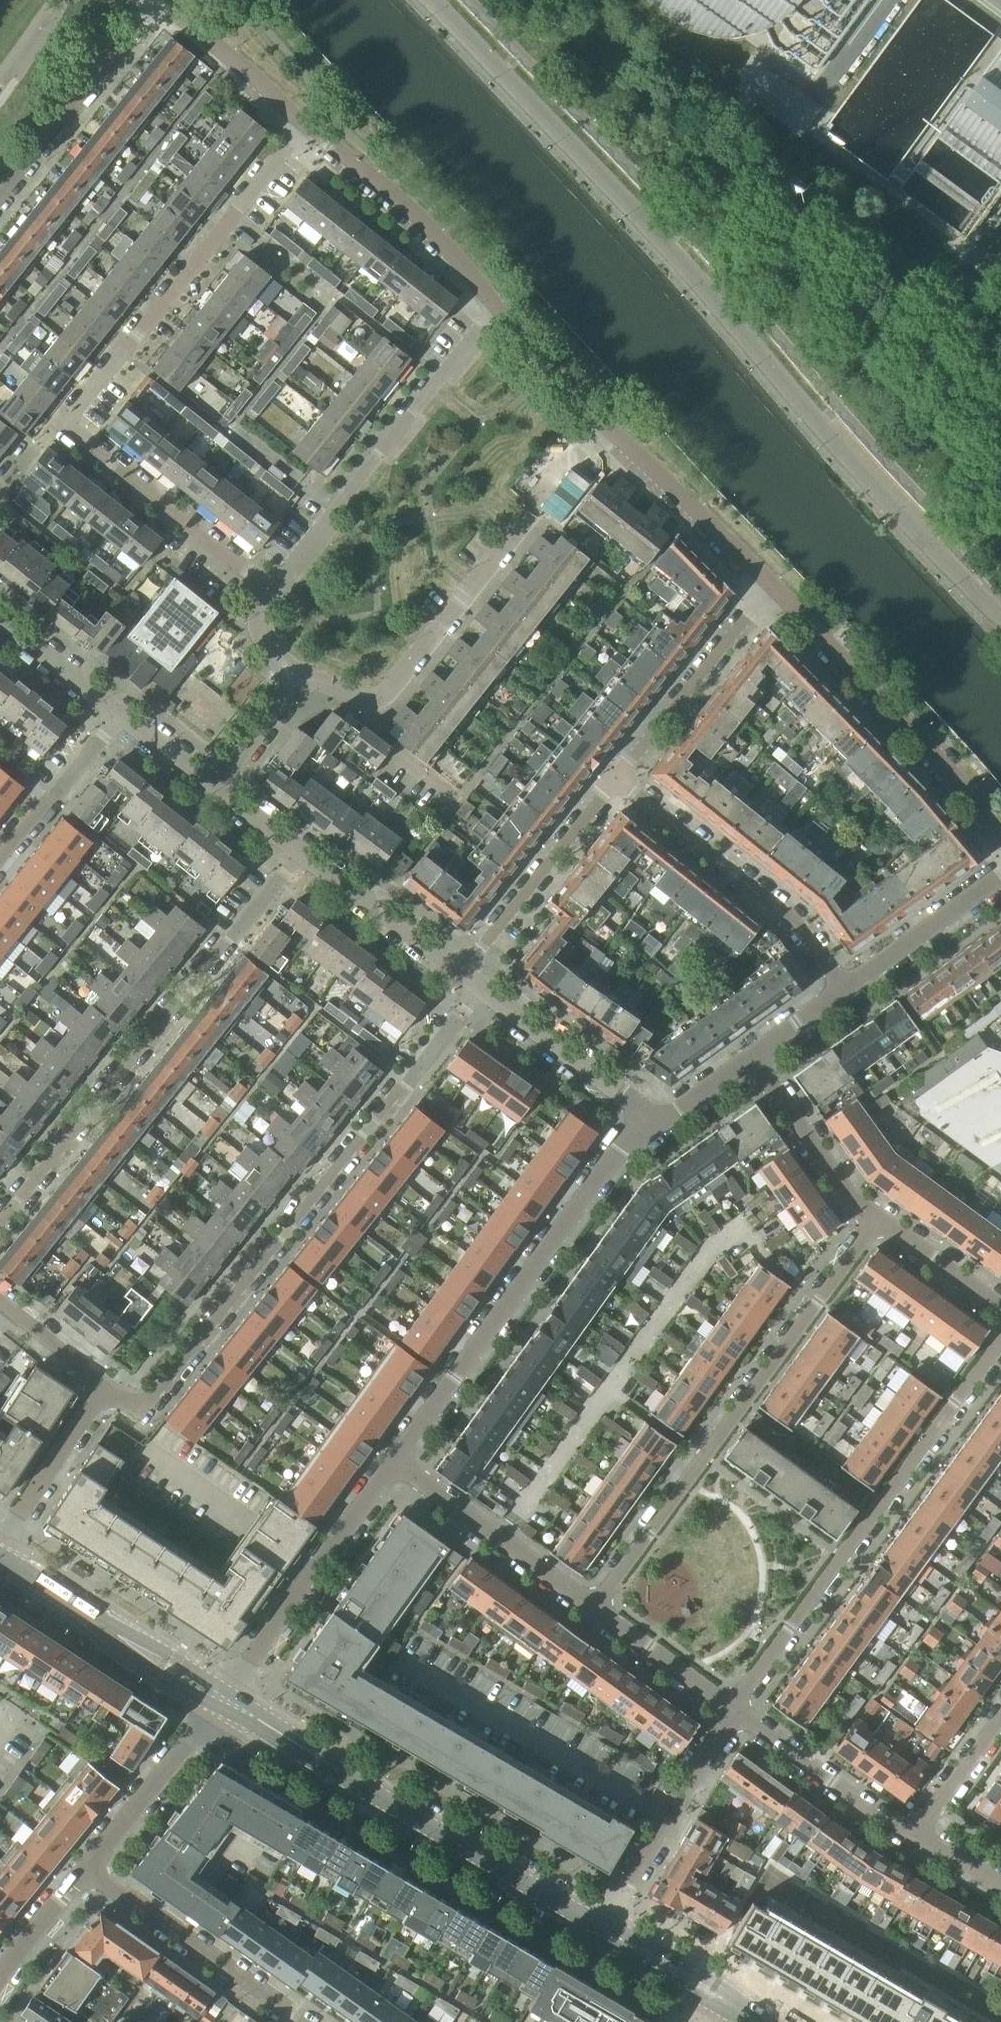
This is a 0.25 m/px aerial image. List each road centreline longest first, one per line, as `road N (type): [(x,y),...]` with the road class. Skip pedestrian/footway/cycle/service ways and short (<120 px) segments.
road 1 (unclassified): [(1000,616),(431,0)]
road 2 (residential): [(272,595),(500,310),(402,203),(313,132)]
road 3 (residential): [(109,1383),(140,1408),(482,990)]
road 4 (residential): [(875,1222),(595,1608)]
road 5 (residential): [(302,855),(0,1219)]
road 6 (residential): [(735,1711),(1000,1339)]
road 7 (residential): [(295,681),(371,710),(609,424)]
road 8 (tertiary): [(600,1926),(224,1705)]
road 9 (residential): [(395,1463),(648,1121)]
road 10 (residential): [(66,424),(313,132)]
road 11 (residential): [(1000,832),(771,585)]
road 12 (residential): [(844,989),(803,929),(618,781)]
road 13 (residential): [(224,1705),(395,1463)]
road 14 (residential): [(272,595),(66,424)]
road 15 (tertiary): [(224,1705),(0,1561)]
road 16 (residential): [(296,2021),(87,1866)]
road 17 (residential): [(0,198),(168,0)]
road 18 (residential): [(600,1926),(735,1711)]
road 19 (residential): [(464,977),(618,781)]
road 20 (residential): [(618,781),(771,585)]
road 21 (residential): [(595,1608),(395,1463)]
road 22 (residential): [(771,585),(609,424)]
road 23 (residential): [(913,1837),(735,1711)]
road 24 (residential): [(648,1121),(482,990)]
road 25 (residential): [(87,1866),(224,1705)]
road 26 (residential): [(875,1222),(751,1058)]
road 27 (residential): [(464,977),(302,855)]
road 28 (residential): [(109,1383),(0,1546)]
road 29 (residential): [(170,0),(181,19),(313,132)]
road 30 (residential): [(844,989),(1000,875)]
road 31 (residential): [(0,861),(122,713)]
road 32 (residential): [(735,1711),(595,1608)]
road 33 (residential): [(1000,1310),(875,1222)]
road 34 (residential): [(122,713),(0,626)]
road 35 (residential): [(1000,1718),(913,1837)]
road 36 (residential): [(0,1983),(87,1866)]
road 37 (residential): [(0,1297),(109,1383)]
road 38 (residential): [(217,785),(295,681)]
road 39 (tertiary): [(709,1989),(600,1926)]
road 40 (residential): [(648,1121),(676,1113),(751,1058)]

